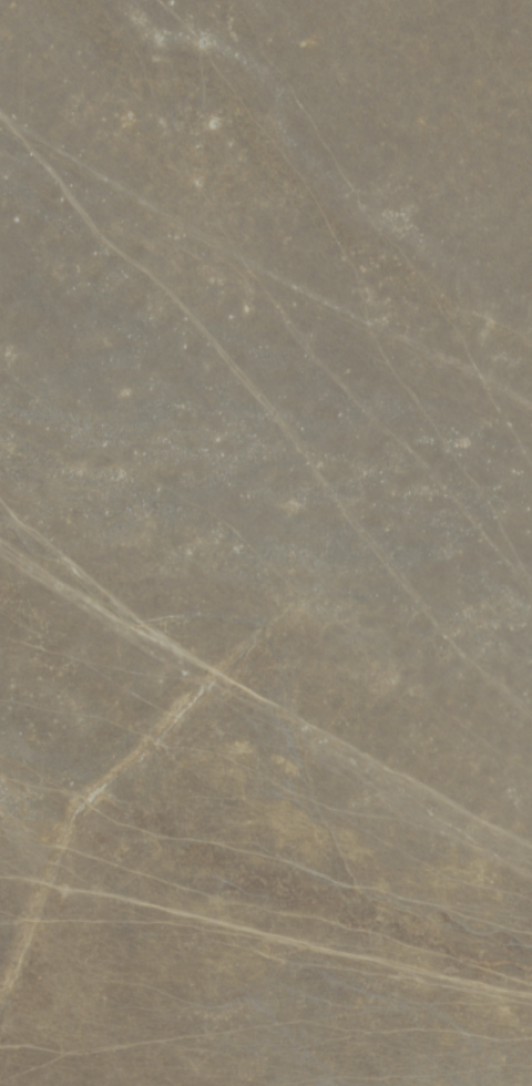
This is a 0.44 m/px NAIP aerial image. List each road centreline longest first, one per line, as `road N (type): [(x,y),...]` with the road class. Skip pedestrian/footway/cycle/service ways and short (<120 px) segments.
road 1 (track): [(0,123),(242,267),(531,413)]

